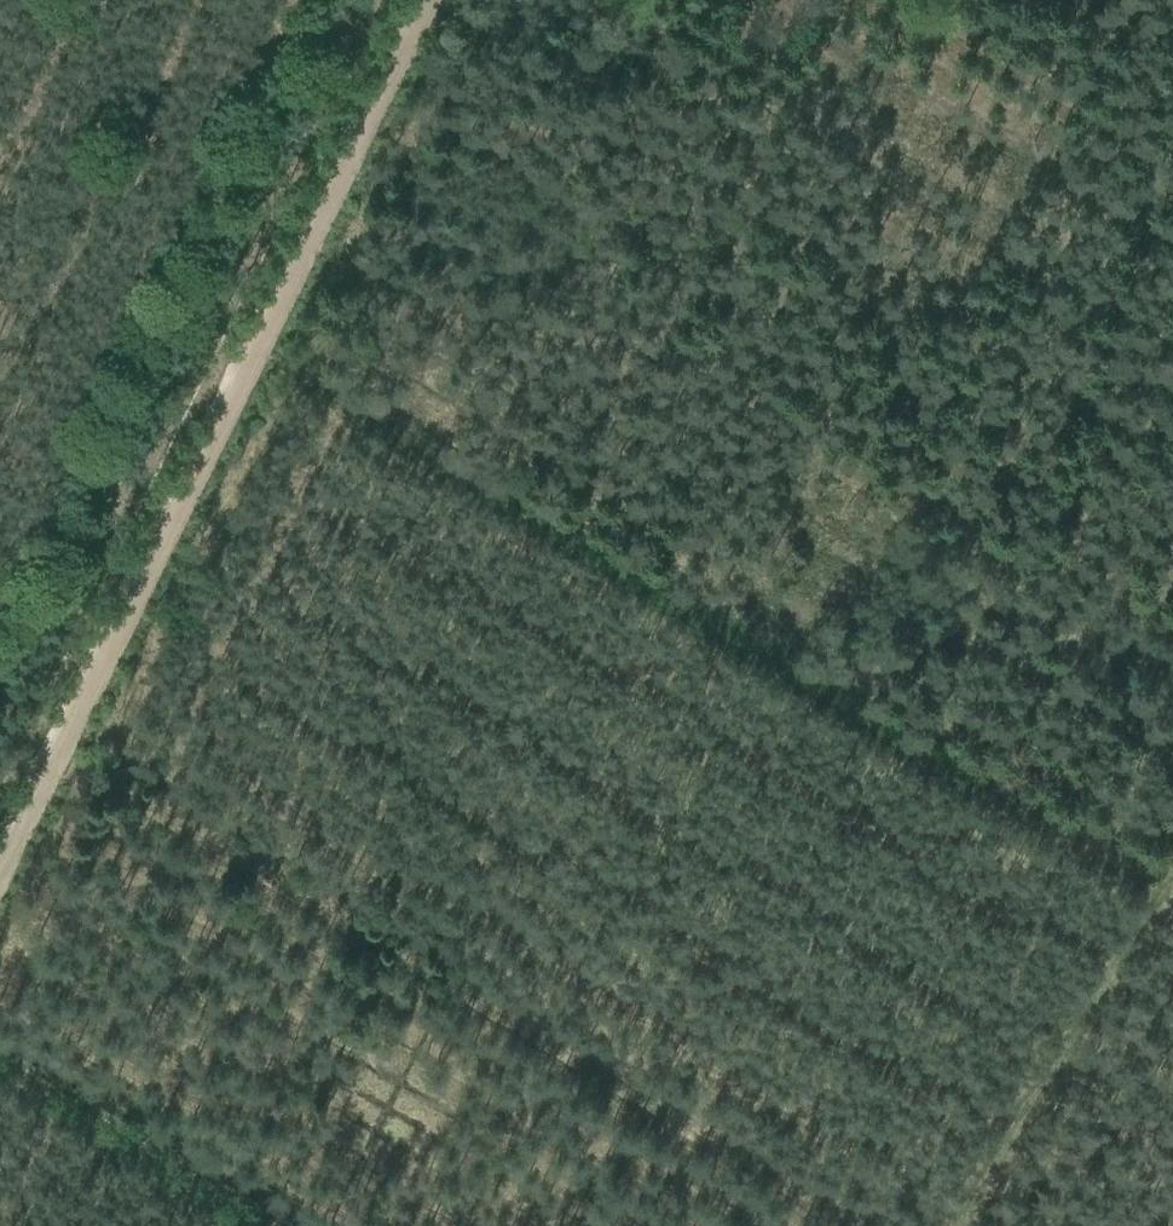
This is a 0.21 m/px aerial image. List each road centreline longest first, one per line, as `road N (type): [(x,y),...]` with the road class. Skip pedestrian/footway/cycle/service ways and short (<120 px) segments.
road 1 (track): [(0,866),(423,0)]
road 2 (track): [(275,1225),(0,1055)]

